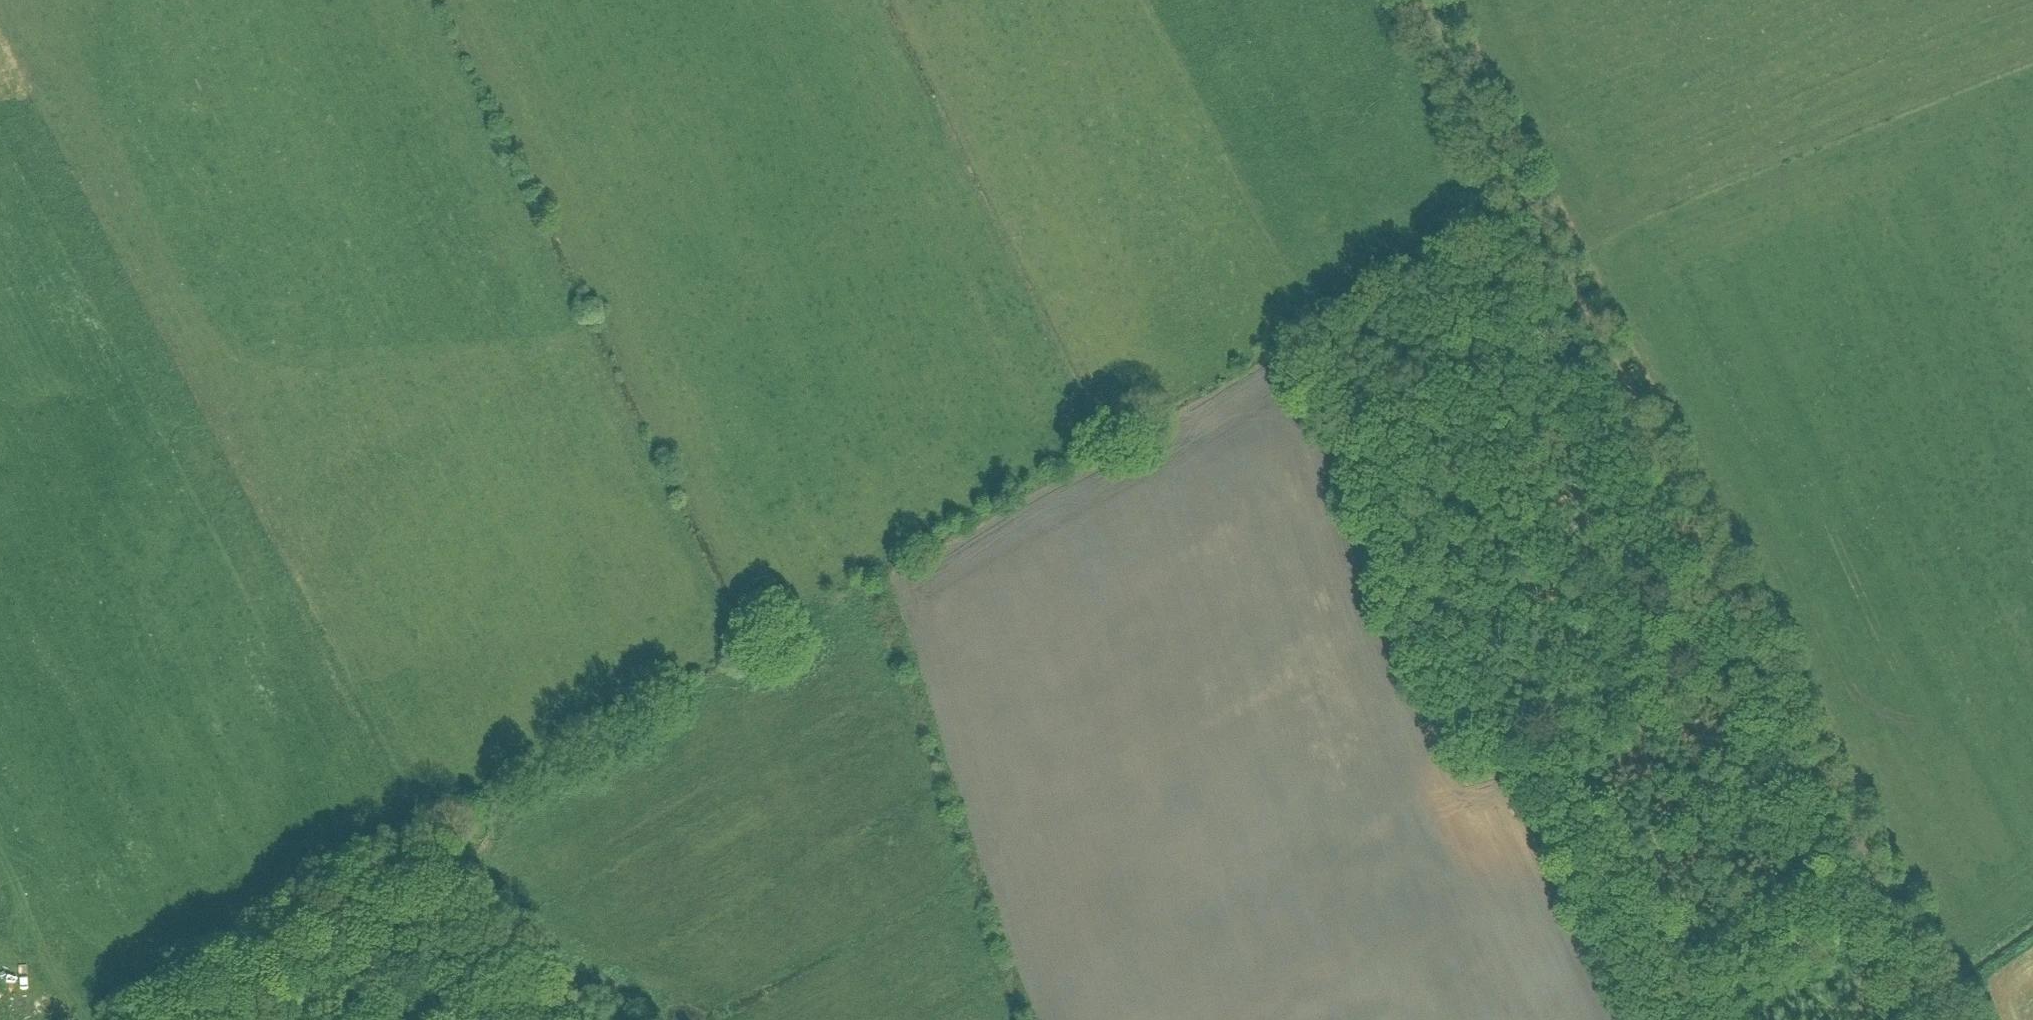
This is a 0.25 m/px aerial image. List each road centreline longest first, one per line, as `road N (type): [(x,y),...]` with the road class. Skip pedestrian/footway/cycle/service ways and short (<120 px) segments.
road 1 (track): [(1955,1019),(1424,0)]

